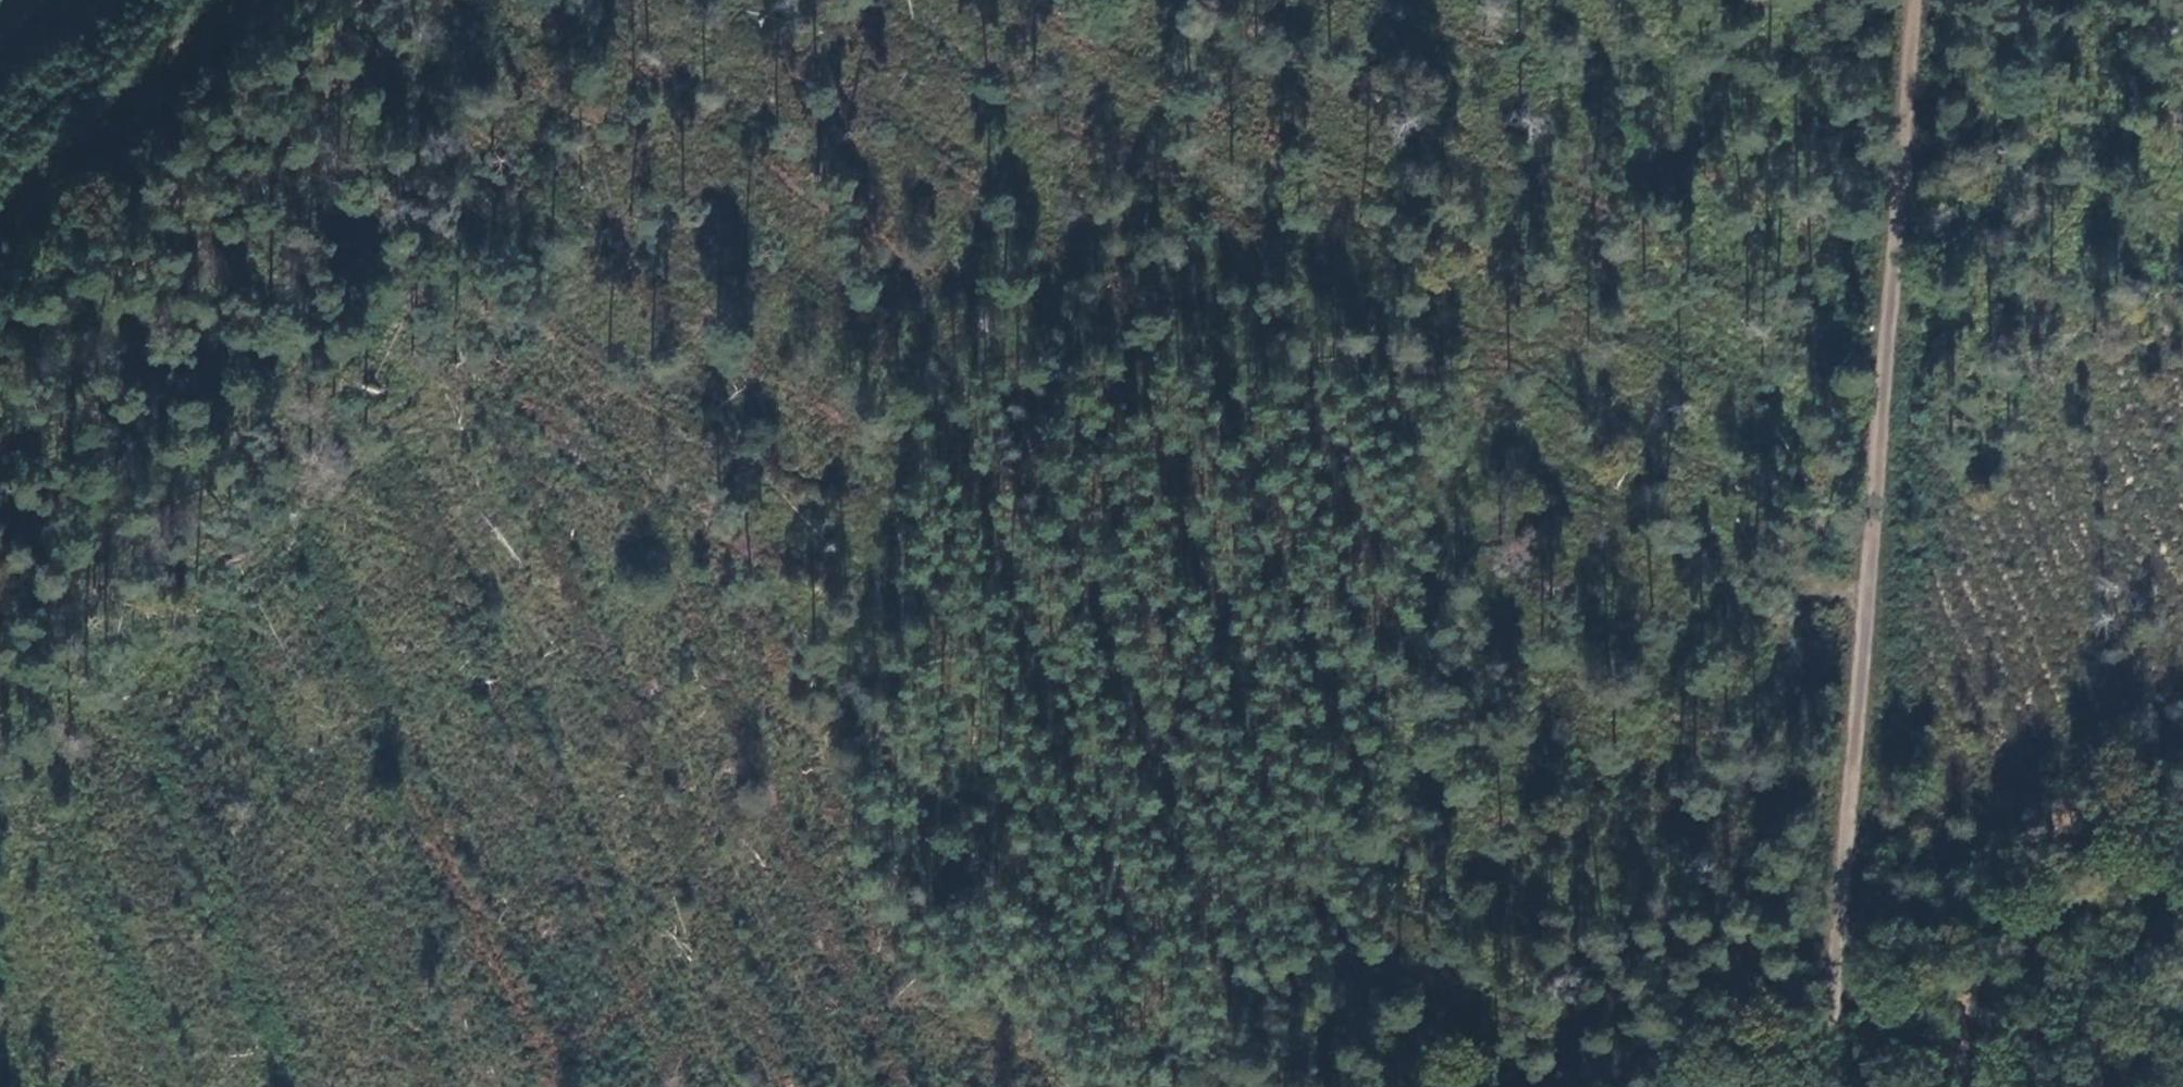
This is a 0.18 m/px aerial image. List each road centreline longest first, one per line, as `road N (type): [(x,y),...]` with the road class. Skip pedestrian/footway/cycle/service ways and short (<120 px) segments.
road 1 (track): [(1911,0),(1821,1086)]
road 2 (track): [(242,0),(0,221)]

